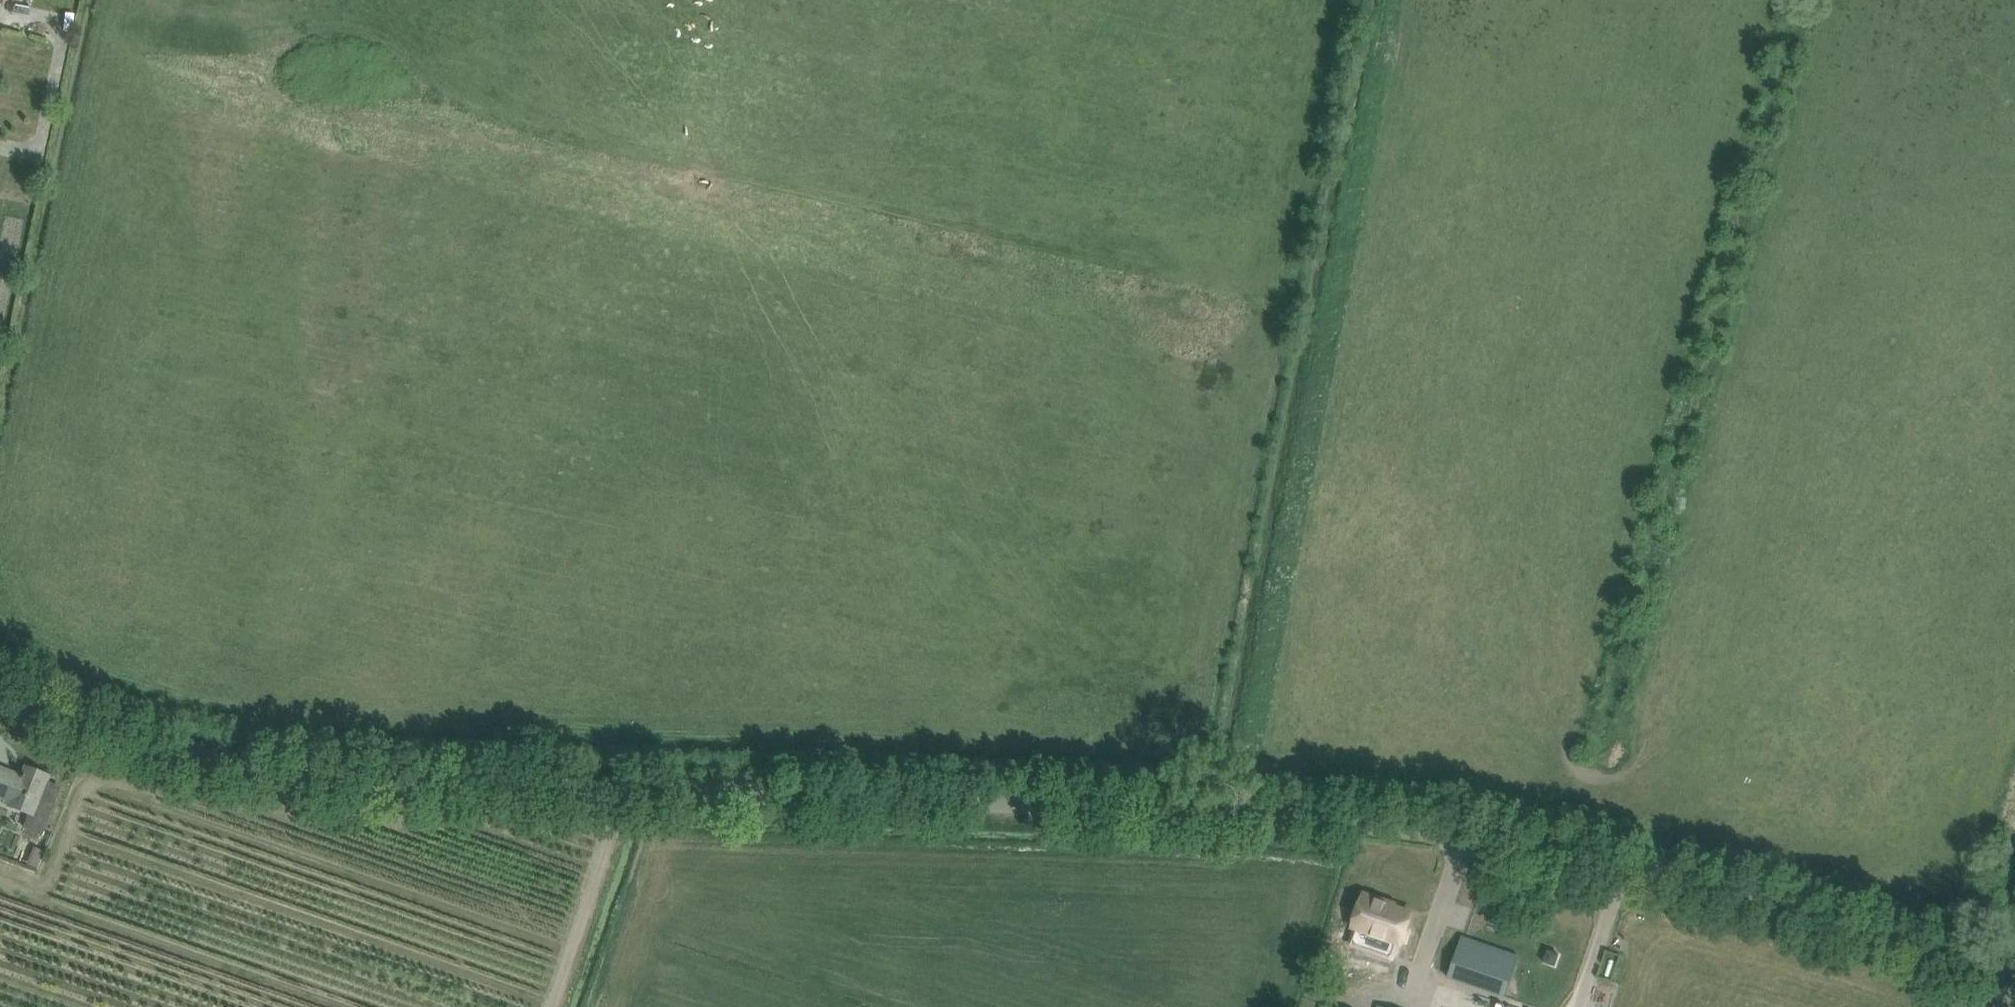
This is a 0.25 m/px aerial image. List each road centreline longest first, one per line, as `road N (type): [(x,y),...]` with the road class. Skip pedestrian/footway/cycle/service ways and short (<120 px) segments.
road 1 (unclassified): [(2014,977),(1699,884),(1506,843),(1188,809),(288,776),(147,748),(0,691)]

